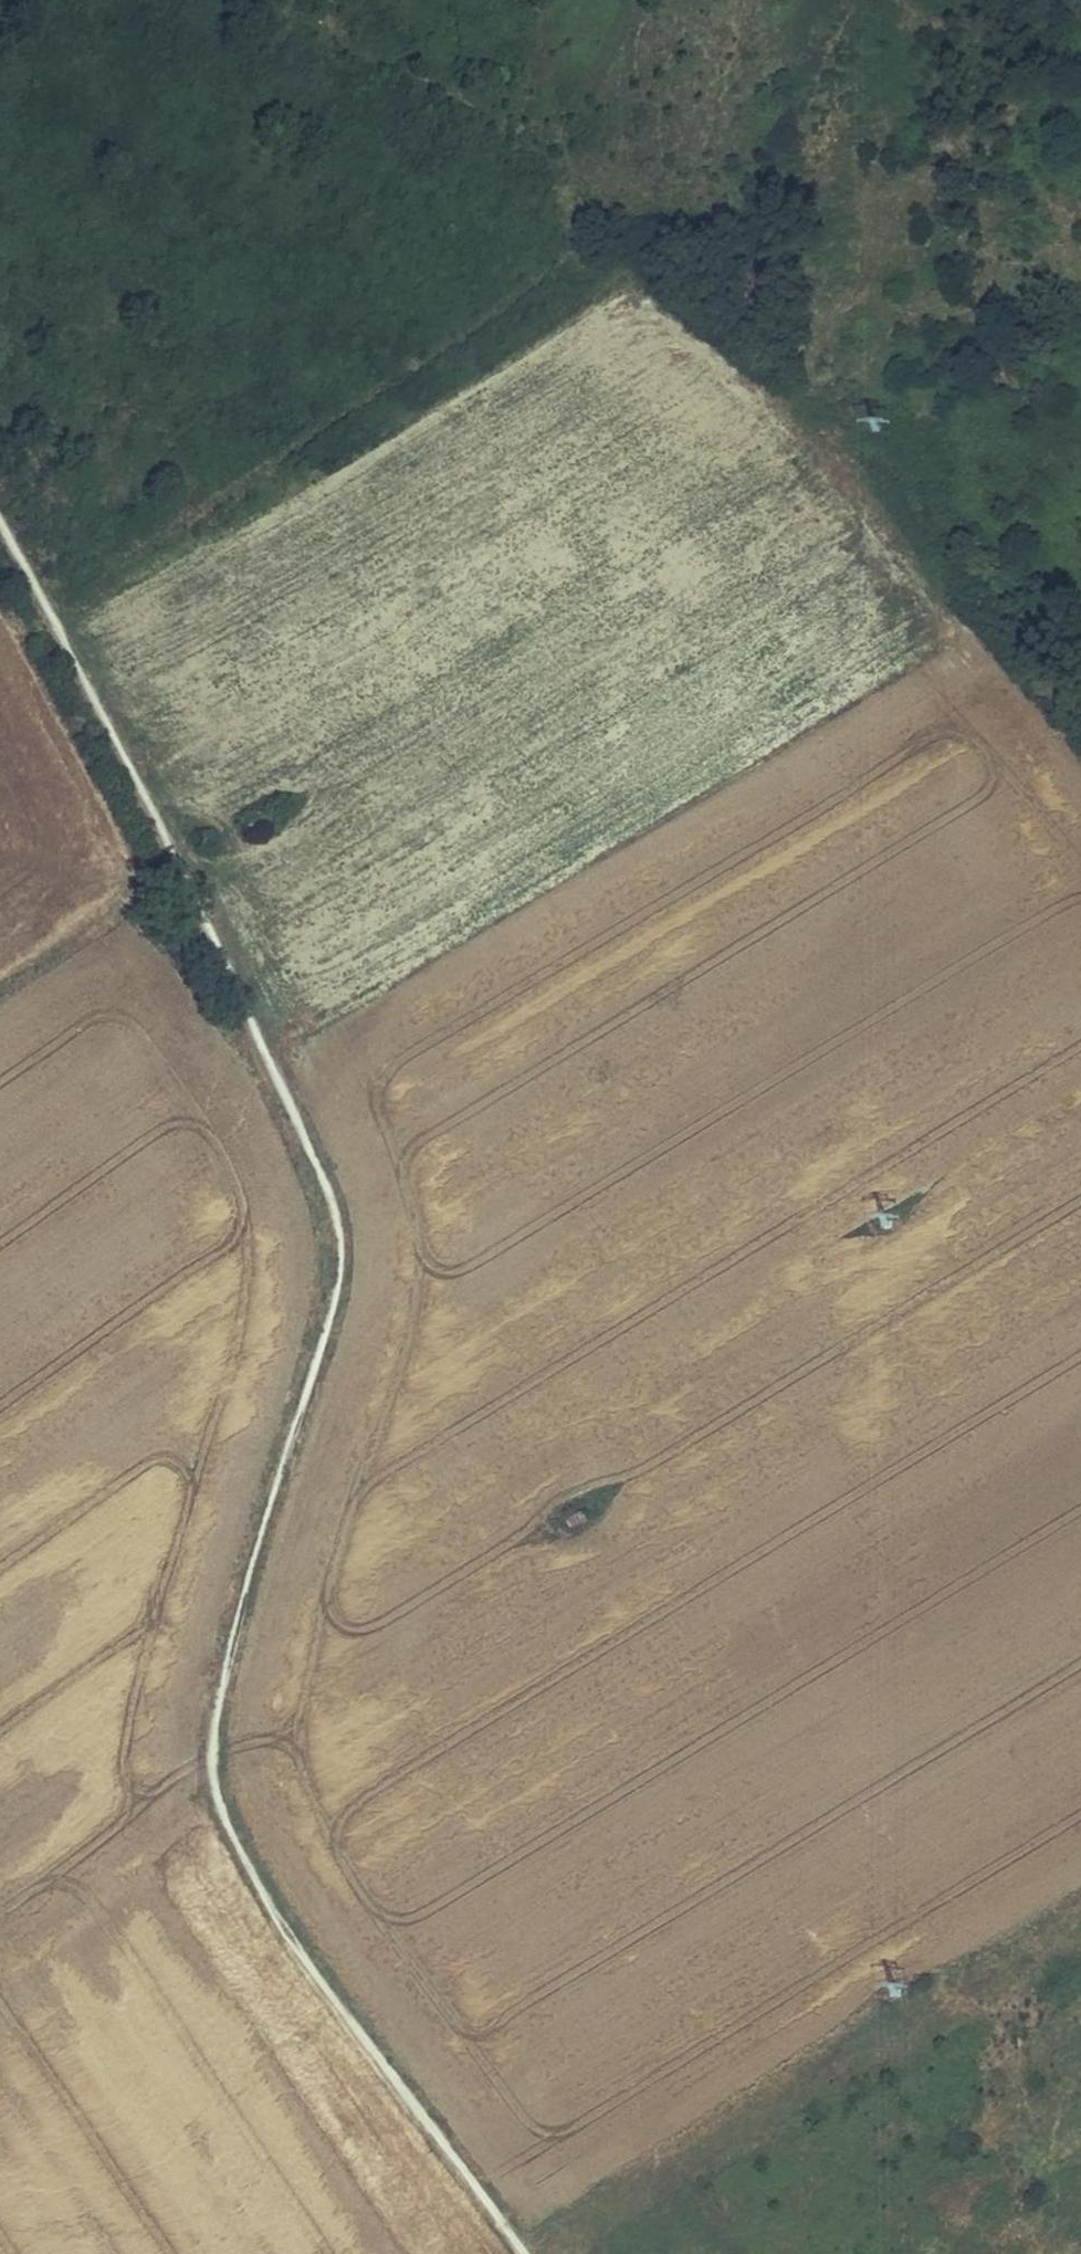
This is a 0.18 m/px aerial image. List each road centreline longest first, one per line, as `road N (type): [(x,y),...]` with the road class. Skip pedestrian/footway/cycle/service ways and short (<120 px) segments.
road 1 (track): [(526,2253),(274,1906),(216,1789),(211,1746),(225,1652),(329,1322),(342,1245),(327,1186),(178,857),(0,530)]
road 2 (track): [(0,985),(178,857)]

